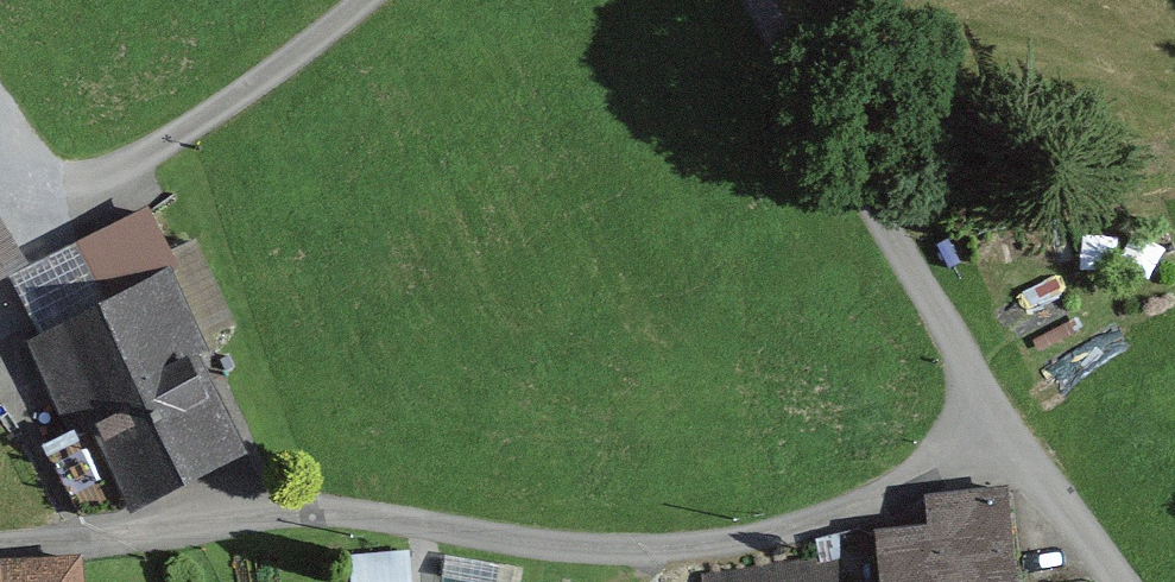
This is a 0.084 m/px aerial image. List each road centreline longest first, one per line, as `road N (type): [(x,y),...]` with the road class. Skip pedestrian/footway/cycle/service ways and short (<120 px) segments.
road 1 (residential): [(773,0),(955,389)]
road 2 (residential): [(1120,581),(955,389)]

